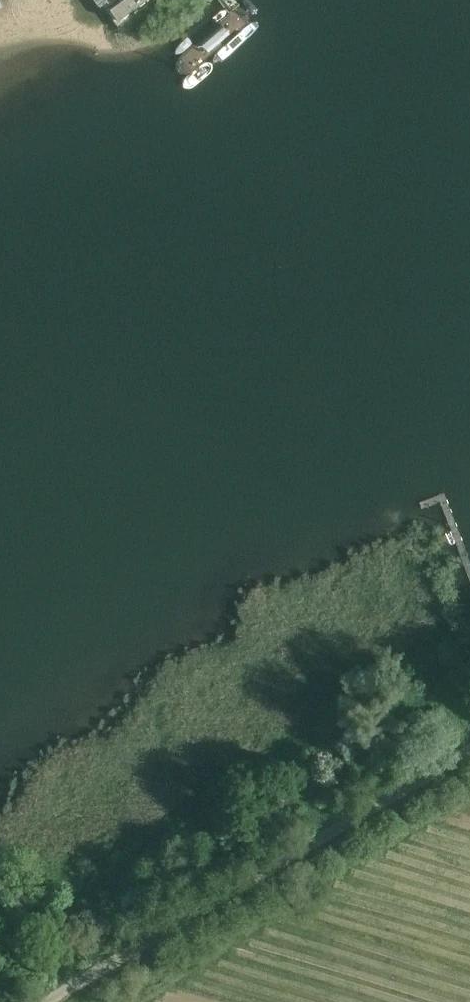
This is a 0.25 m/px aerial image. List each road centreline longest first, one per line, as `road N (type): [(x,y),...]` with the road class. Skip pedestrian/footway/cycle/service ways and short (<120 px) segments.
road 1 (unclassified): [(48,1001),(469,748)]

